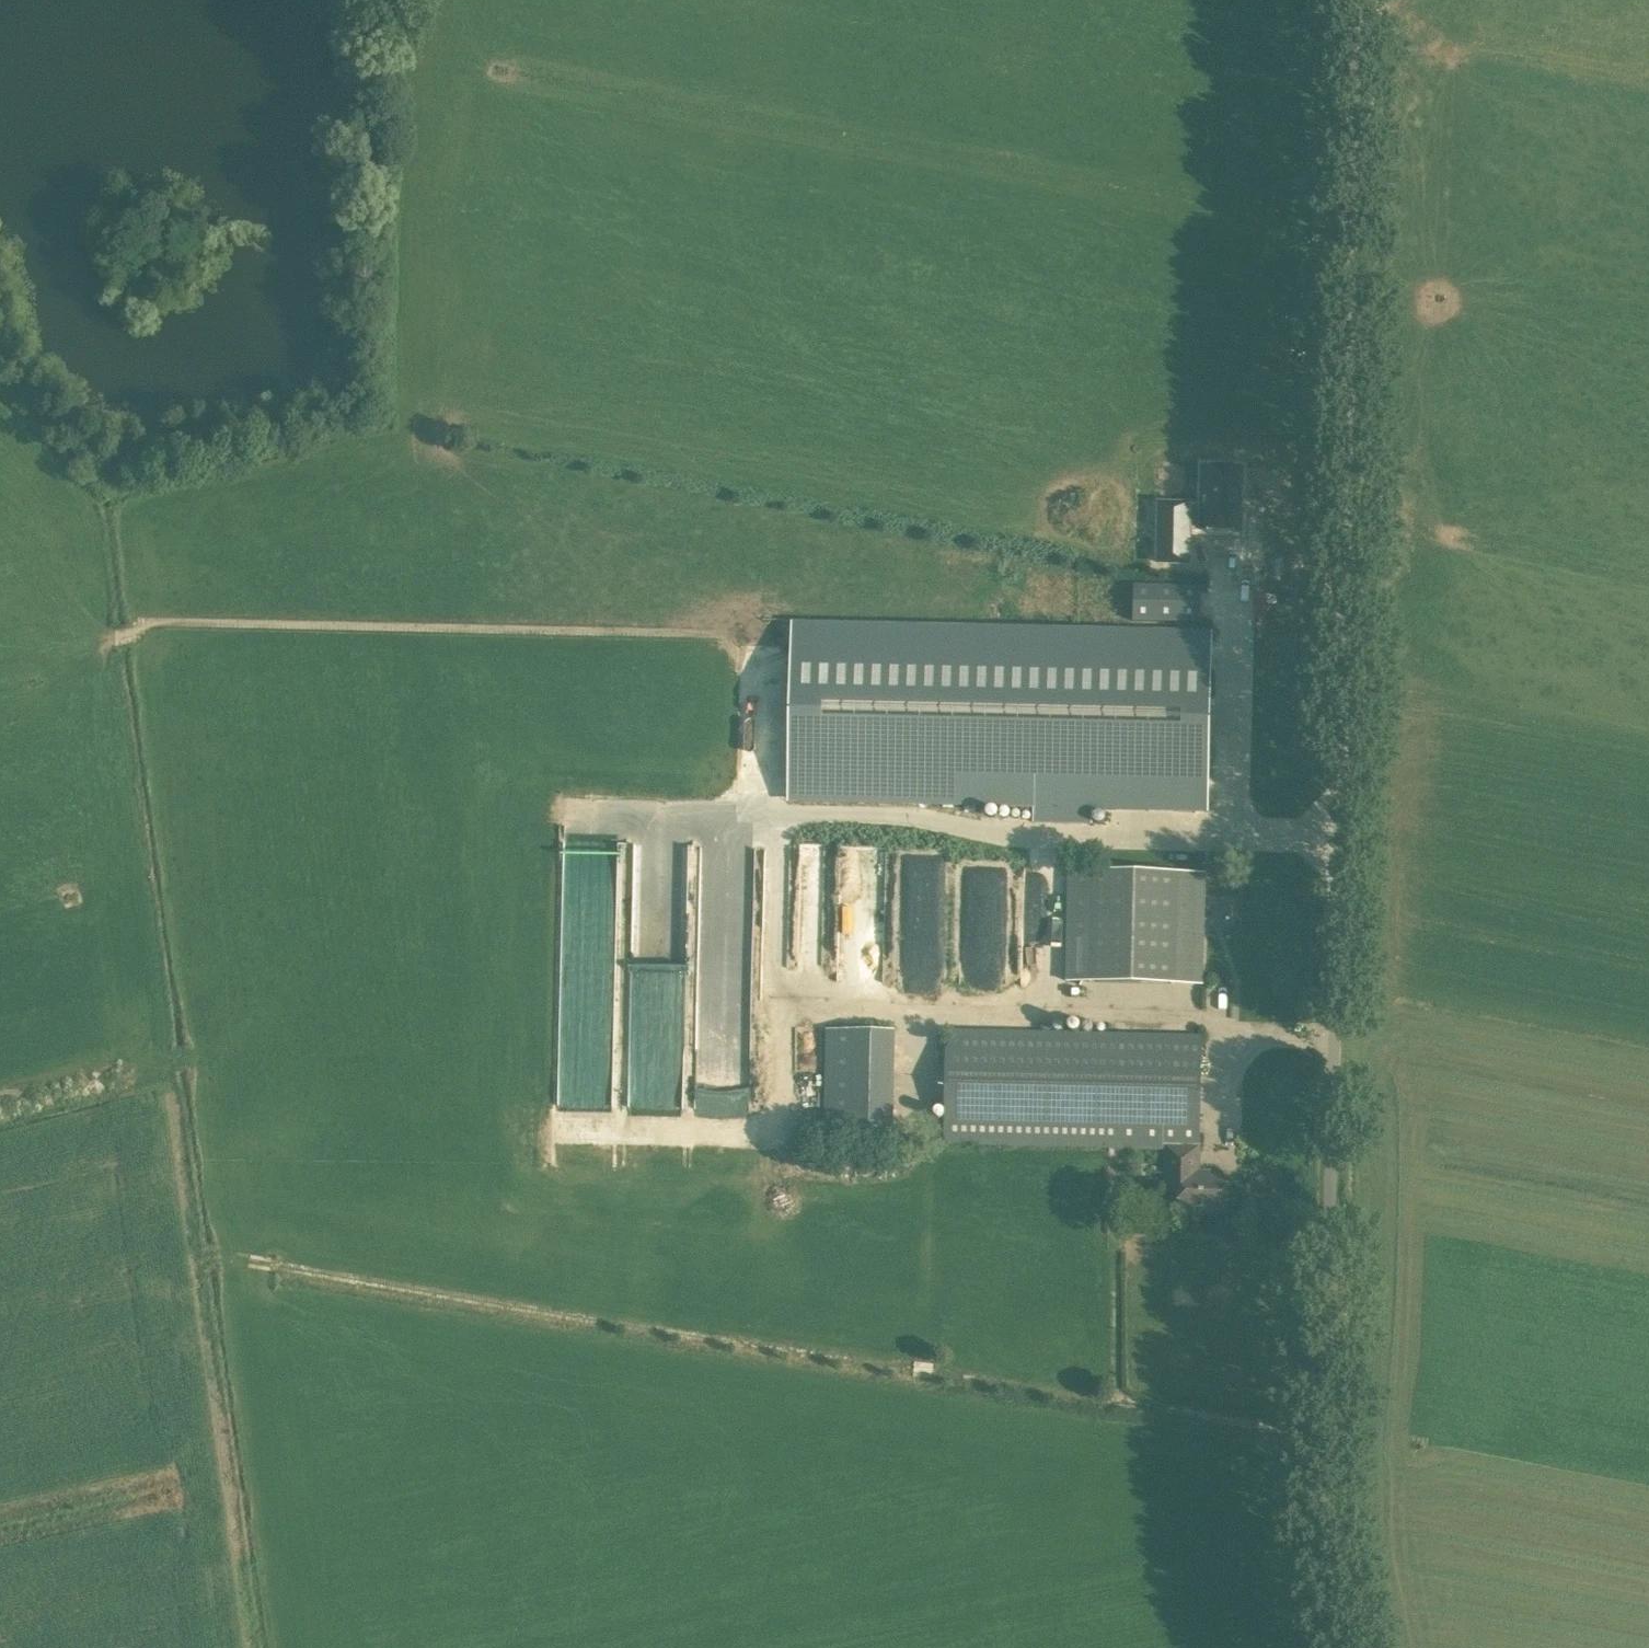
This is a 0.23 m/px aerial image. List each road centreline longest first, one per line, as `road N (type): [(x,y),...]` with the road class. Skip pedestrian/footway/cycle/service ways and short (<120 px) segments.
road 1 (unclassified): [(1343,1647),(1323,1452),(1359,0)]

